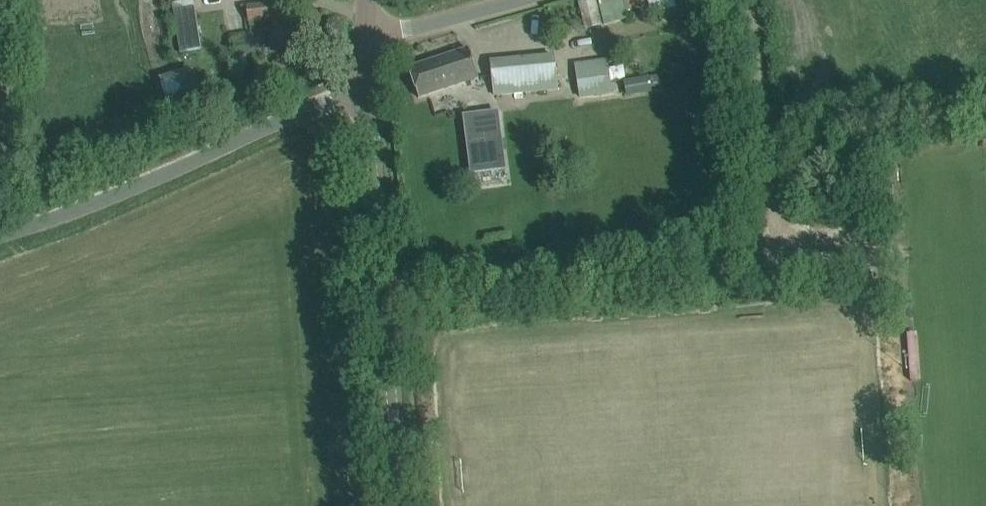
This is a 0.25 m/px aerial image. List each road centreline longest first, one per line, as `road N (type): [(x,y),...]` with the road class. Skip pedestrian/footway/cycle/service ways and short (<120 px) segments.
road 1 (tertiary): [(401,505),(367,66)]
road 2 (unclassified): [(367,66),(324,104),(0,234)]
road 3 (unclassified): [(367,66),(402,30),(512,0)]

